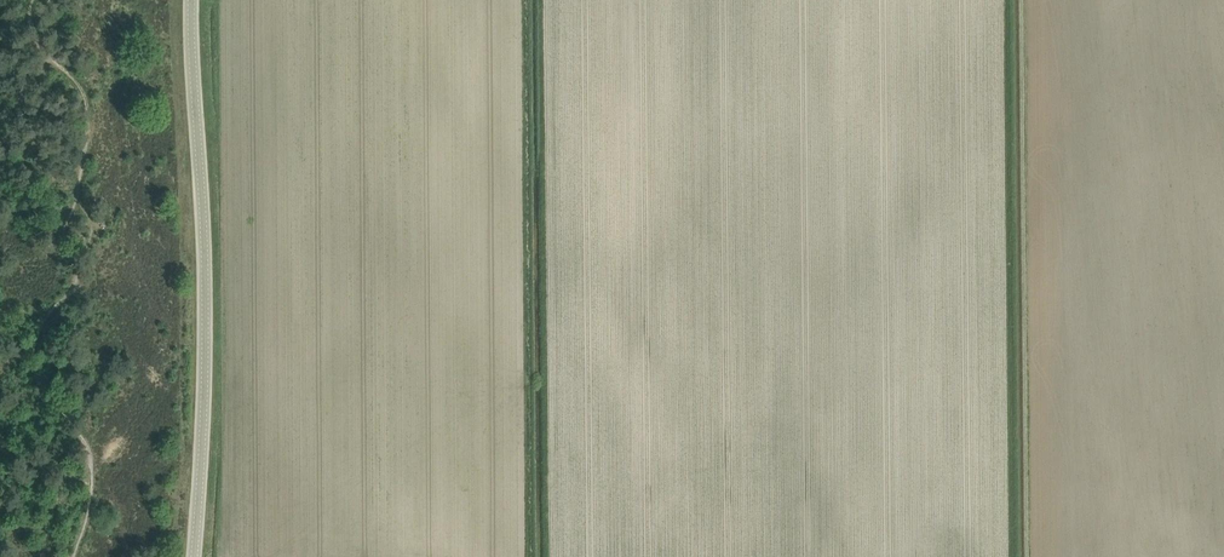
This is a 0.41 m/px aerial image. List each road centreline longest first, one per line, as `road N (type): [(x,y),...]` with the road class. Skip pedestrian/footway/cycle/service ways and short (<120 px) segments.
road 1 (tertiary): [(194,556),(207,307),(192,0)]

